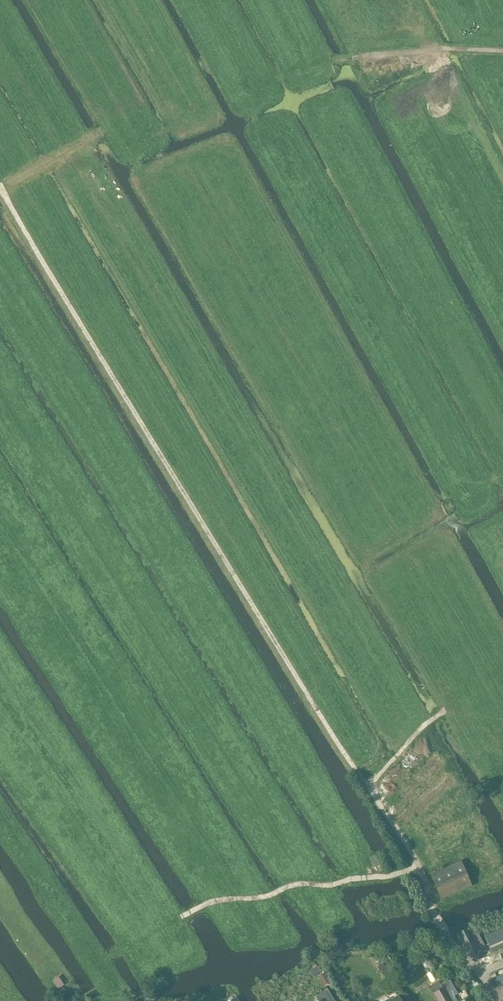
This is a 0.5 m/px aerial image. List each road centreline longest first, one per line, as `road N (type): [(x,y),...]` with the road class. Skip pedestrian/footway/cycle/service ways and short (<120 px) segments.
road 1 (track): [(489,1000),(432,911),(419,867),(0,189)]
road 2 (track): [(104,958),(216,899),(419,867)]
road 3 (track): [(271,81),(352,58),(502,51)]

